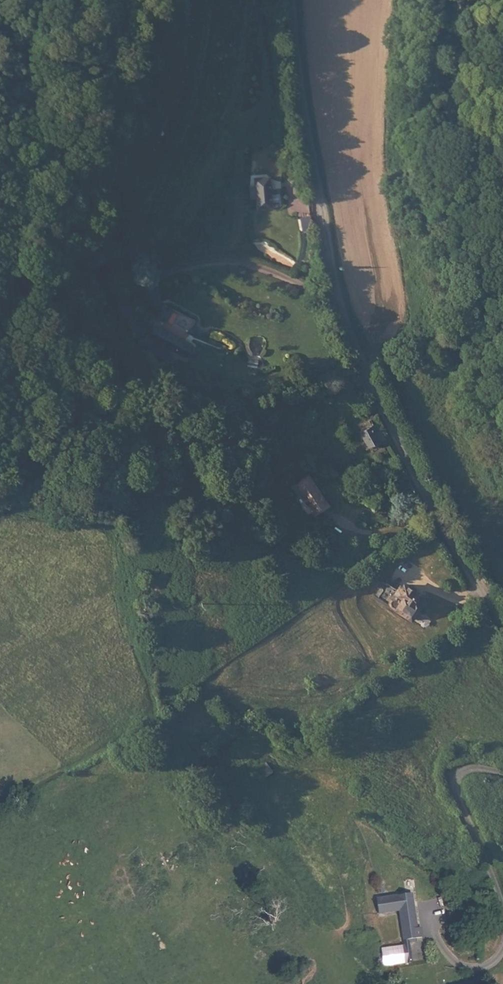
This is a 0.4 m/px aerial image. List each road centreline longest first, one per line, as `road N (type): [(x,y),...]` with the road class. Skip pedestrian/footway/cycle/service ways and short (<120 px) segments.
road 1 (unclassified): [(291,0),(337,295),(430,503),(502,627)]
road 2 (track): [(68,0),(75,94),(28,304),(24,417),(0,419)]

